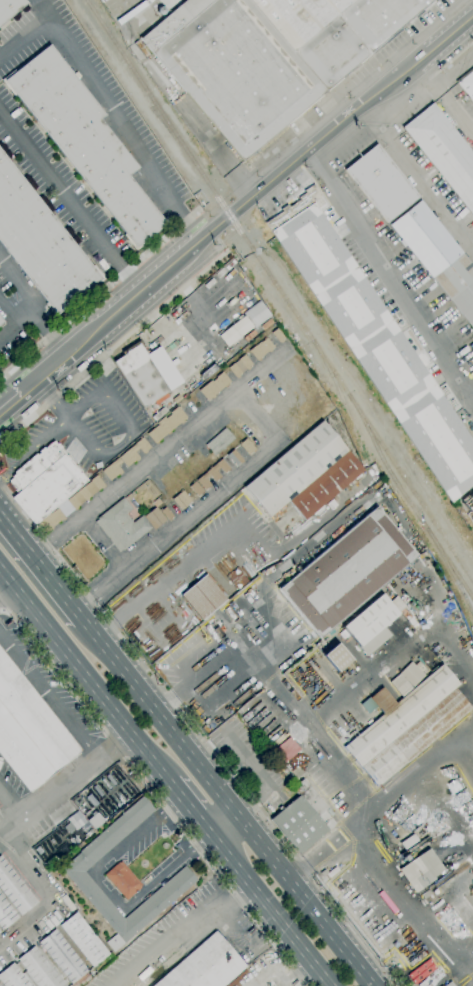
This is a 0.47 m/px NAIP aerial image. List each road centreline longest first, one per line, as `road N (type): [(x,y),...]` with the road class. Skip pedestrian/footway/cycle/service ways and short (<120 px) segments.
road 1 (primary): [(371,985),(81,619)]
road 2 (primary): [(0,569),(168,781)]
road 3 (tertiary): [(416,63),(229,216)]
road 4 (primary): [(210,834),(330,985)]
road 5 (primary): [(81,619),(0,517)]

